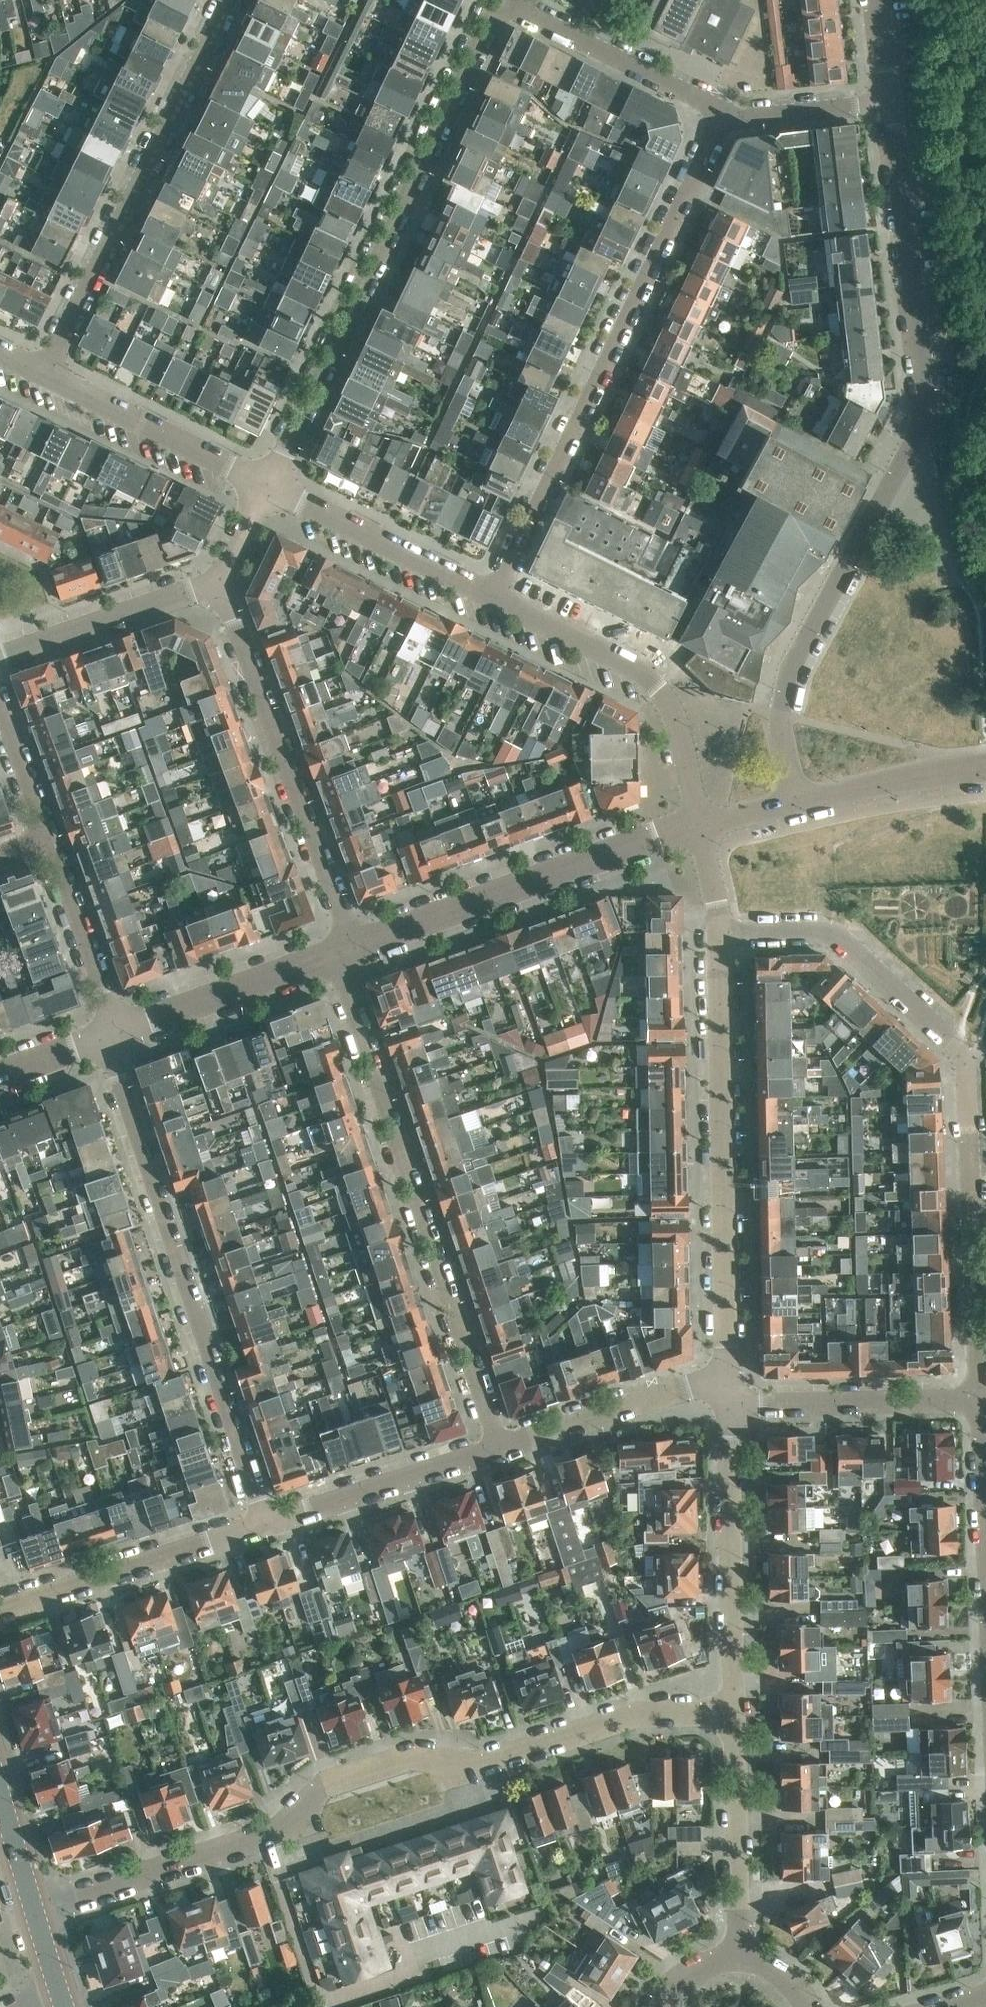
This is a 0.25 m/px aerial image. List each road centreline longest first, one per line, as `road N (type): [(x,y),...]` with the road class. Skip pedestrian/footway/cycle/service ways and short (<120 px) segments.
road 1 (residential): [(35,1914),(282,1829),(327,1783),(411,1756),(477,1766),(636,1714),(734,1712)]
road 2 (residential): [(796,802),(778,723),(791,668),(924,416),(887,102)]
road 3 (residential): [(979,1399),(962,1059),(834,934),(719,935)]
road 4 (residential): [(266,485),(500,1)]
road 5 (residential): [(494,597),(724,112)]
road 6 (residential): [(499,1448),(334,952)]
road 7 (residential): [(264,1524),(118,1075),(113,1033)]
road 8 (residential): [(728,1375),(719,935)]
road 9 (residential): [(43,374),(231,0)]
road 10 (residential): [(353,945),(215,587)]
road 11 (residential): [(353,945),(699,825)]
road 12 (residential): [(699,825),(674,713),(647,674),(494,597)]
road 13 (residential): [(734,1712),(729,1404)]
road 14 (residential): [(0,1610),(264,1524)]
road 15 (residential): [(494,597),(266,485)]
road 16 (residential): [(729,1404),(979,1399)]
road 17 (residential): [(724,112),(500,1)]
road 18 (residential): [(266,485),(43,374)]
road 19 (residential): [(264,1524),(499,1448)]
road 20 (residential): [(738,1957),(734,1712)]
road 21 (residential): [(499,1448),(728,1375)]
road 22 (residential): [(113,1033),(334,952)]
road 23 (residential): [(0,658),(215,587)]
road 24 (residential): [(113,1033),(49,839)]
road 25 (residential): [(796,802),(985,767)]
road 26 (residential): [(887,102),(743,118),(724,112)]
road 27 (residential): [(49,839),(0,700)]
road 28 (residential): [(985,1545),(979,1399)]
road 29 (tertiary): [(35,1914),(0,1794)]
road 30 (residential): [(0,1075),(113,1033)]

